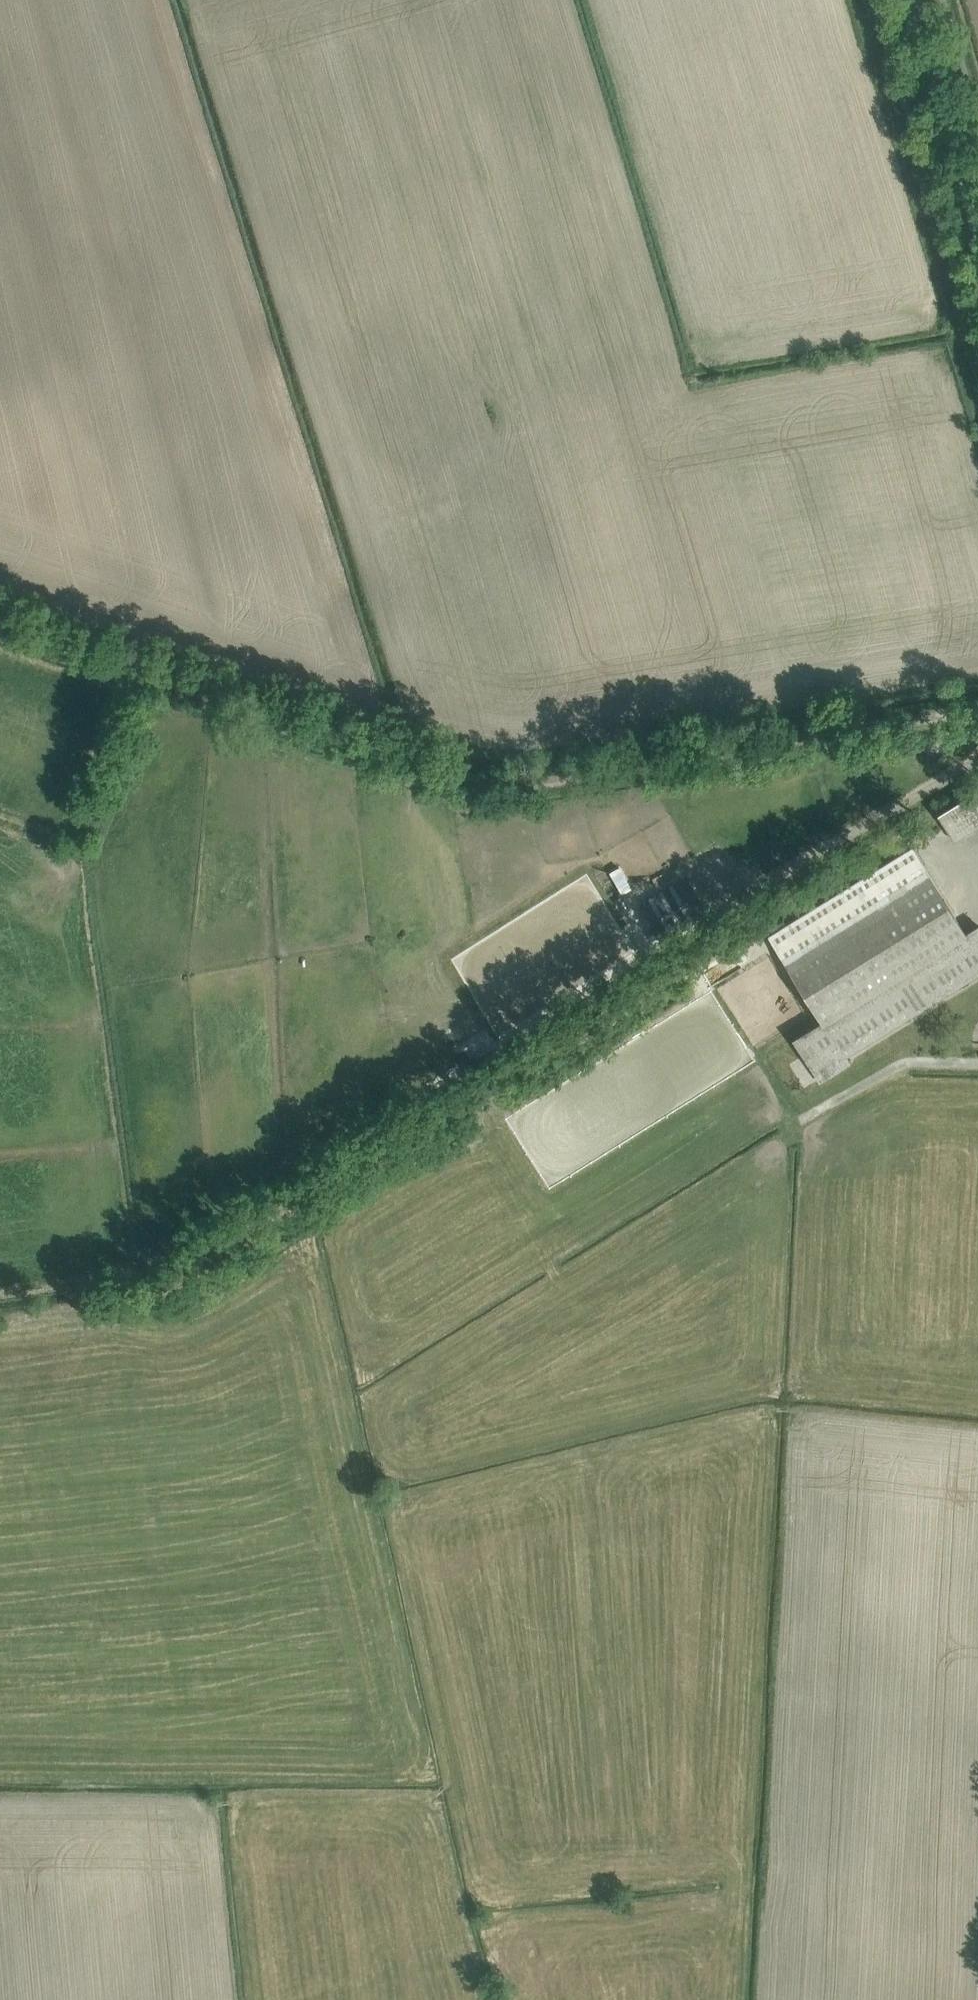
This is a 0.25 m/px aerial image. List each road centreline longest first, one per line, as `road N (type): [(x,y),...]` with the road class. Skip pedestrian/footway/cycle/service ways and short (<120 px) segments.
road 1 (track): [(0,623),(460,778),(514,787),(977,708)]
road 2 (tertiary): [(977,230),(912,0)]

